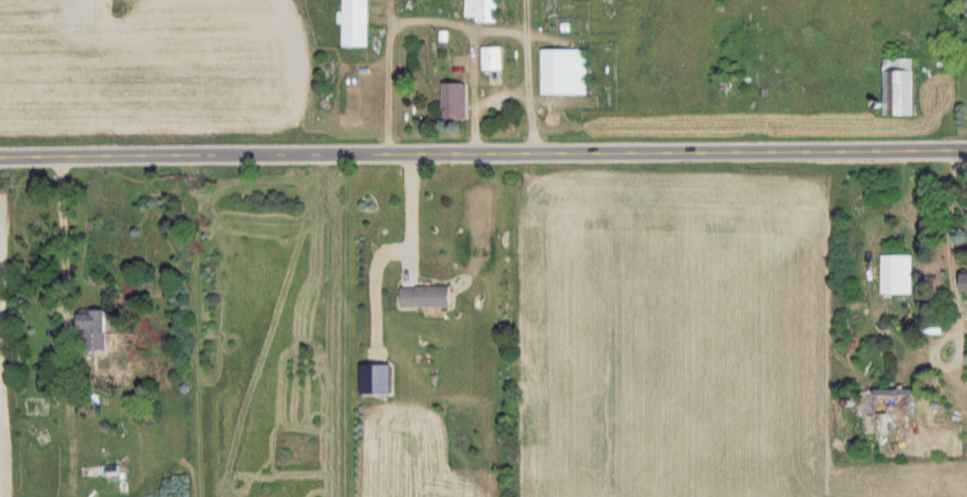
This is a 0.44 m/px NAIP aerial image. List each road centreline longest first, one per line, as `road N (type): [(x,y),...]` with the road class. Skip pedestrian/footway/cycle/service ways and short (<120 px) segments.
road 1 (tertiary): [(966,151),(0,160)]

